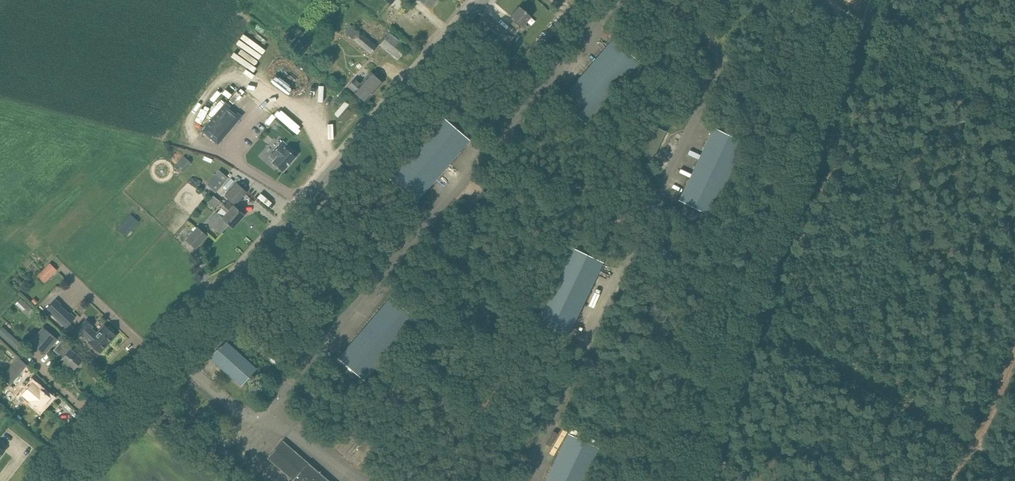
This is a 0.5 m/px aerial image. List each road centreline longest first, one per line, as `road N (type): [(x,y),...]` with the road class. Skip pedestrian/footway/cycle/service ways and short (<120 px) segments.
road 1 (tertiary): [(59,480),(173,365),(488,0)]
road 2 (track): [(672,480),(838,8)]

